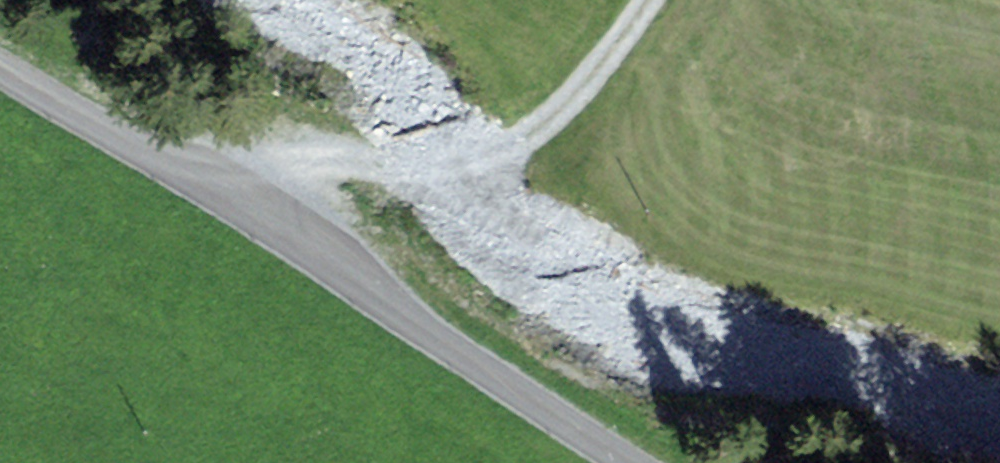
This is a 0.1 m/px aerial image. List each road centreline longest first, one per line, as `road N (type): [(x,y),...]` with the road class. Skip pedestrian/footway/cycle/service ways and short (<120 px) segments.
road 1 (tertiary): [(0,73),(245,206),(639,462)]
road 2 (track): [(649,0),(621,44),(542,129),(448,155),(314,169),(245,206)]

